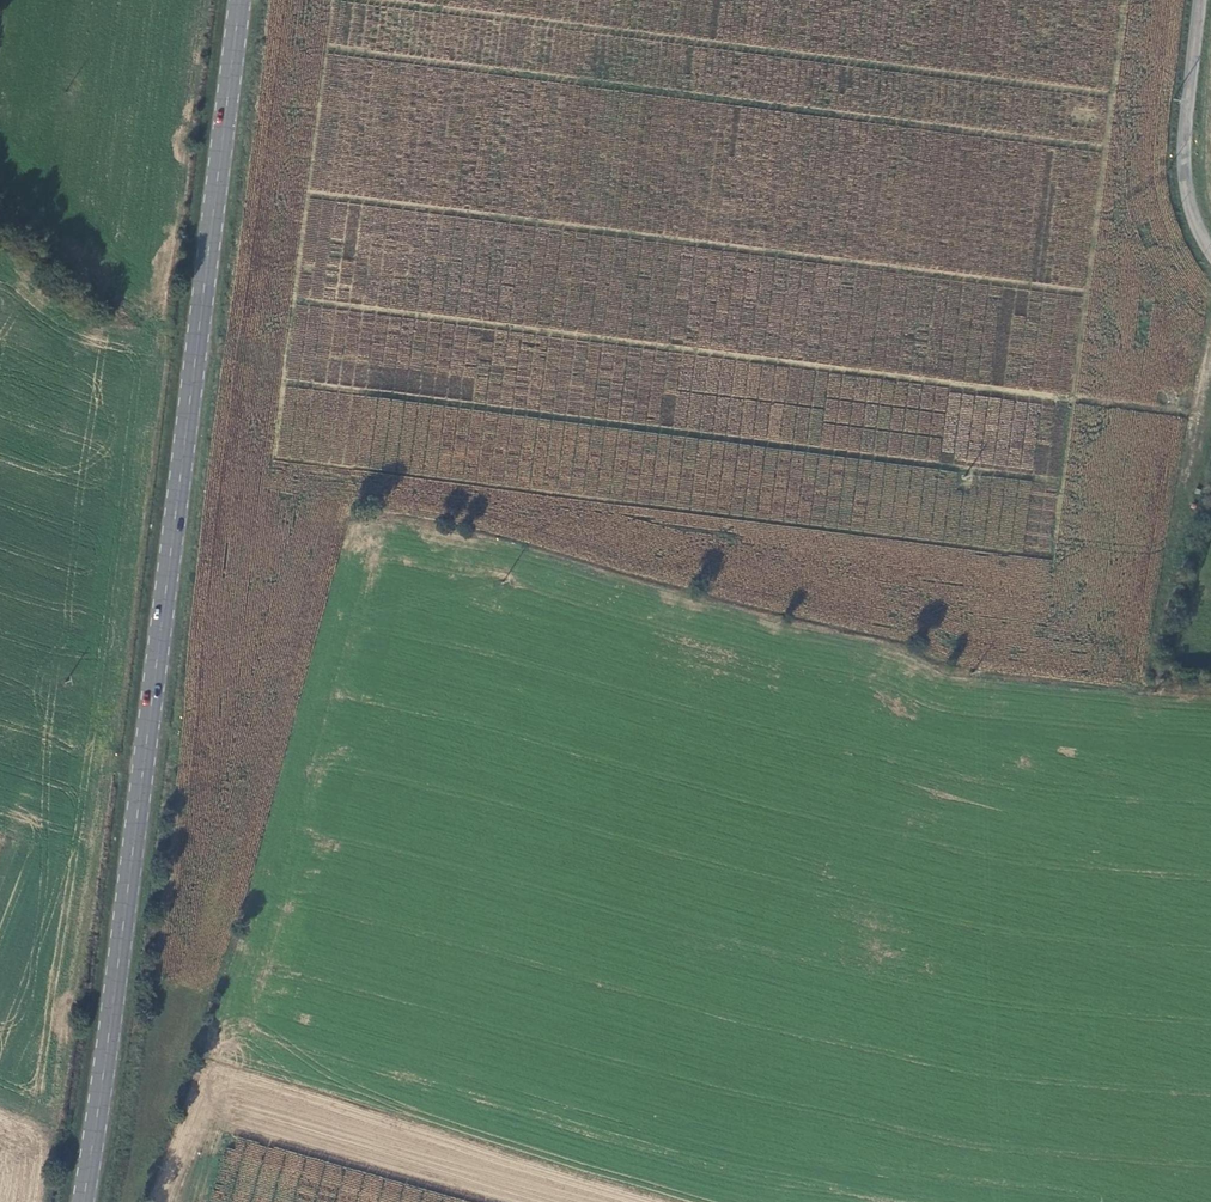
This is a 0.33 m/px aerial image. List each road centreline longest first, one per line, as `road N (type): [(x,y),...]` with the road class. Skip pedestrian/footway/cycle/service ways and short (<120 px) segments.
road 1 (primary): [(87,1201),(243,0)]
road 2 (unclassified): [(1202,0),(1184,145),(1187,190),(1210,249)]

